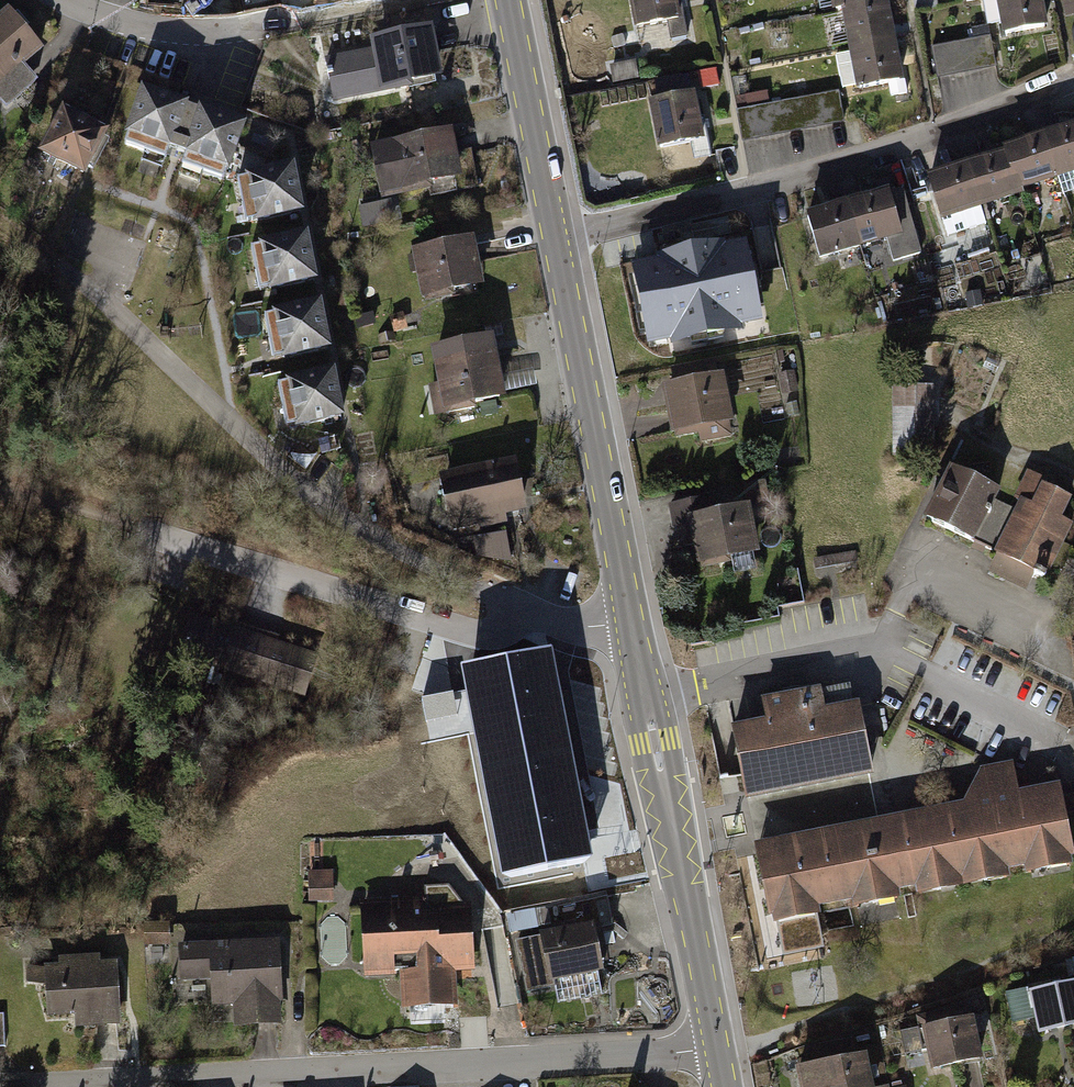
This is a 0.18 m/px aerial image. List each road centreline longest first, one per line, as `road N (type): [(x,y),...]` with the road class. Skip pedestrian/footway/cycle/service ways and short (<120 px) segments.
road 1 (residential): [(717,1047),(96,1085)]
road 2 (residential): [(538,615),(322,498),(57,264)]
road 3 (residential): [(1073,81),(939,137),(558,239)]
road 4 (secondary): [(717,1047),(630,623)]
road 5 (residential): [(538,615),(506,629),(464,629),(139,525)]
road 6 (secondary): [(630,623),(558,239)]
road 7 (secondary): [(558,239),(510,0)]
road 8 (residential): [(69,0),(157,28),(291,19)]
road 9 (track): [(937,415),(1073,479)]
road 10 (track): [(139,525),(0,486)]

